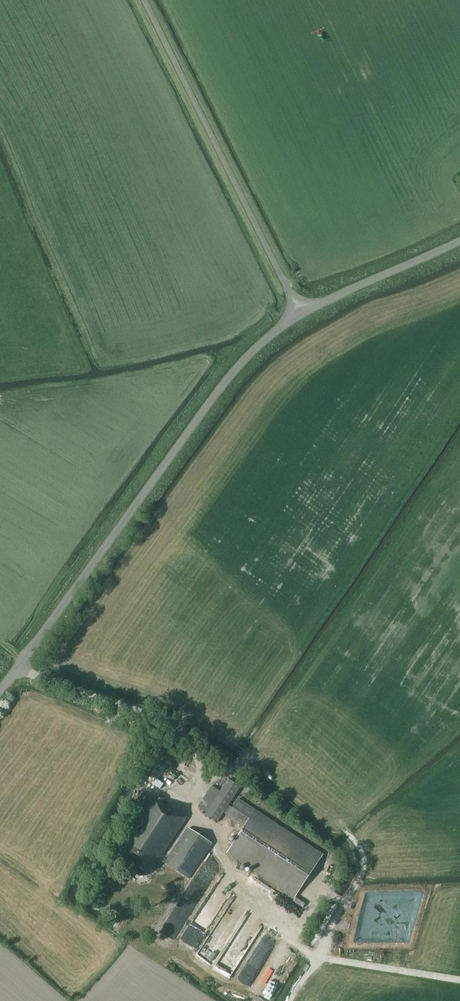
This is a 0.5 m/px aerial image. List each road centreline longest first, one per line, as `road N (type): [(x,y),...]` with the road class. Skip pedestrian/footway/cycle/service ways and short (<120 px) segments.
road 1 (unclassified): [(0,691),(217,392),(301,315)]
road 2 (unclassified): [(301,315),(144,0)]
road 3 (track): [(323,873),(287,939),(317,957),(459,980)]
road 4 (track): [(290,1000),(362,872),(361,850),(345,831)]
road 5 (unclassified): [(301,315),(459,241)]

